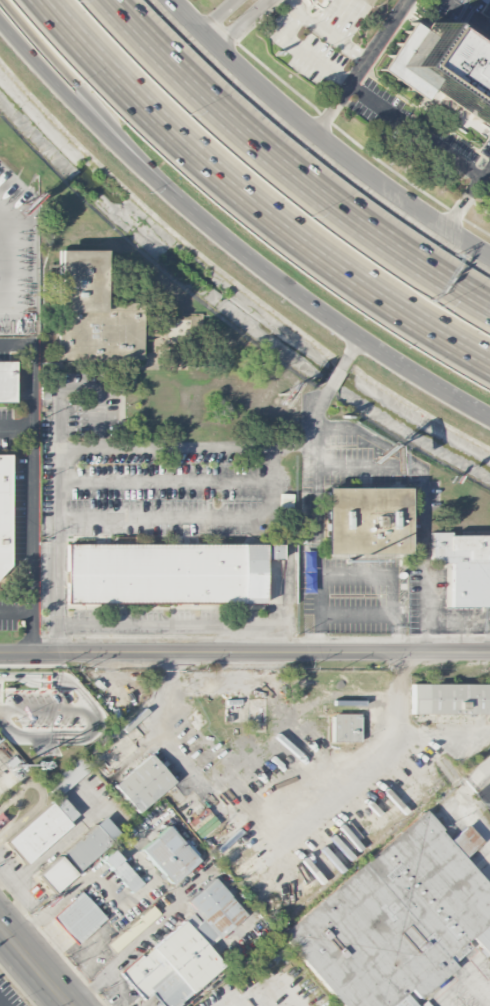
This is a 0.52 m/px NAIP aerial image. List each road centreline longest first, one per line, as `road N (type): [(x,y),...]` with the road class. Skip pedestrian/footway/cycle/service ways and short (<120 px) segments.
road 1 (motorway): [(43,0),(142,107),(261,210),(489,359)]
road 2 (motorway): [(489,312),(402,258),(231,121),(104,0)]
road 3 (residential): [(489,653),(0,652)]
road 4 (secondary): [(489,254),(350,159),(169,0)]
road 5 (motorway): [(4,0),(201,220)]
road 6 (secondary): [(0,23),(74,105),(201,220)]
road 7 (secondary): [(201,220),(384,352)]
road 8 (secondary): [(384,352),(489,416)]

